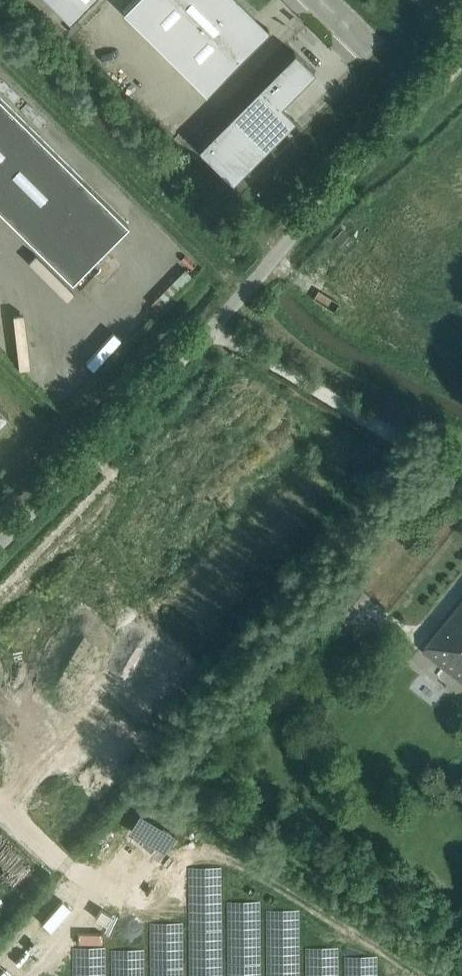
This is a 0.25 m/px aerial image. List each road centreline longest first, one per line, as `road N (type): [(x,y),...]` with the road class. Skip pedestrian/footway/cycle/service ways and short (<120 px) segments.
road 1 (unclassified): [(0,551),(383,151),(461,48)]

